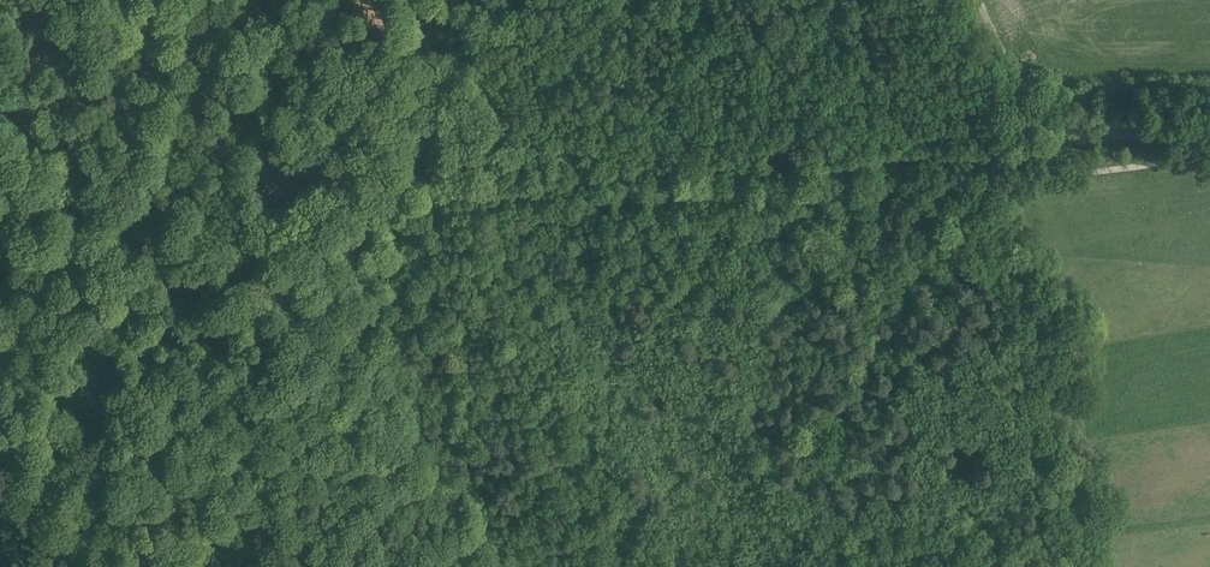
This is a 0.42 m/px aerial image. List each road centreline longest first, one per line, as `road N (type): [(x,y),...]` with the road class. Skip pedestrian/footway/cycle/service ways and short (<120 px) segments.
road 1 (tertiary): [(0,435),(370,232),(428,209),(669,158),(837,159),(1209,124)]
road 2 (track): [(429,0),(433,208)]
road 3 (track): [(50,566),(0,427)]
road 4 (track): [(996,26),(1042,141)]

